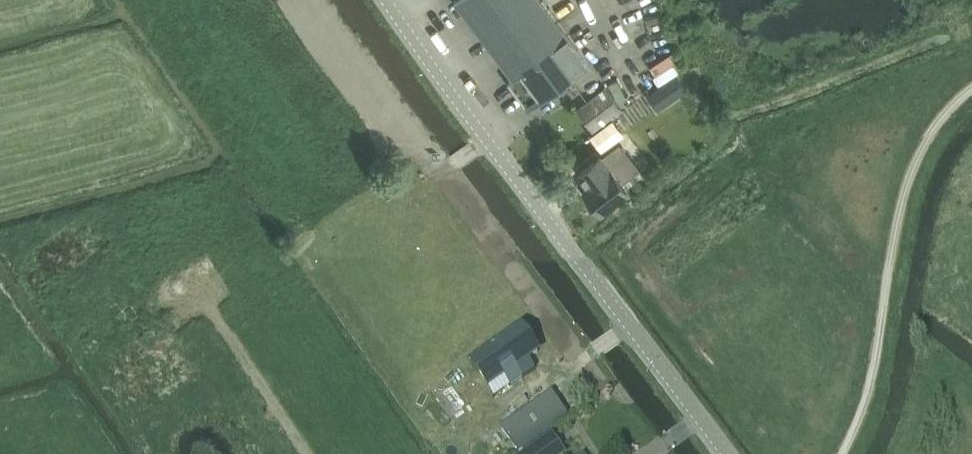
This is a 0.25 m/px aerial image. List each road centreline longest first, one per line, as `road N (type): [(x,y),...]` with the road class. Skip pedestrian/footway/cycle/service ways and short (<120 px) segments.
road 1 (tertiary): [(726,453),(389,0)]

